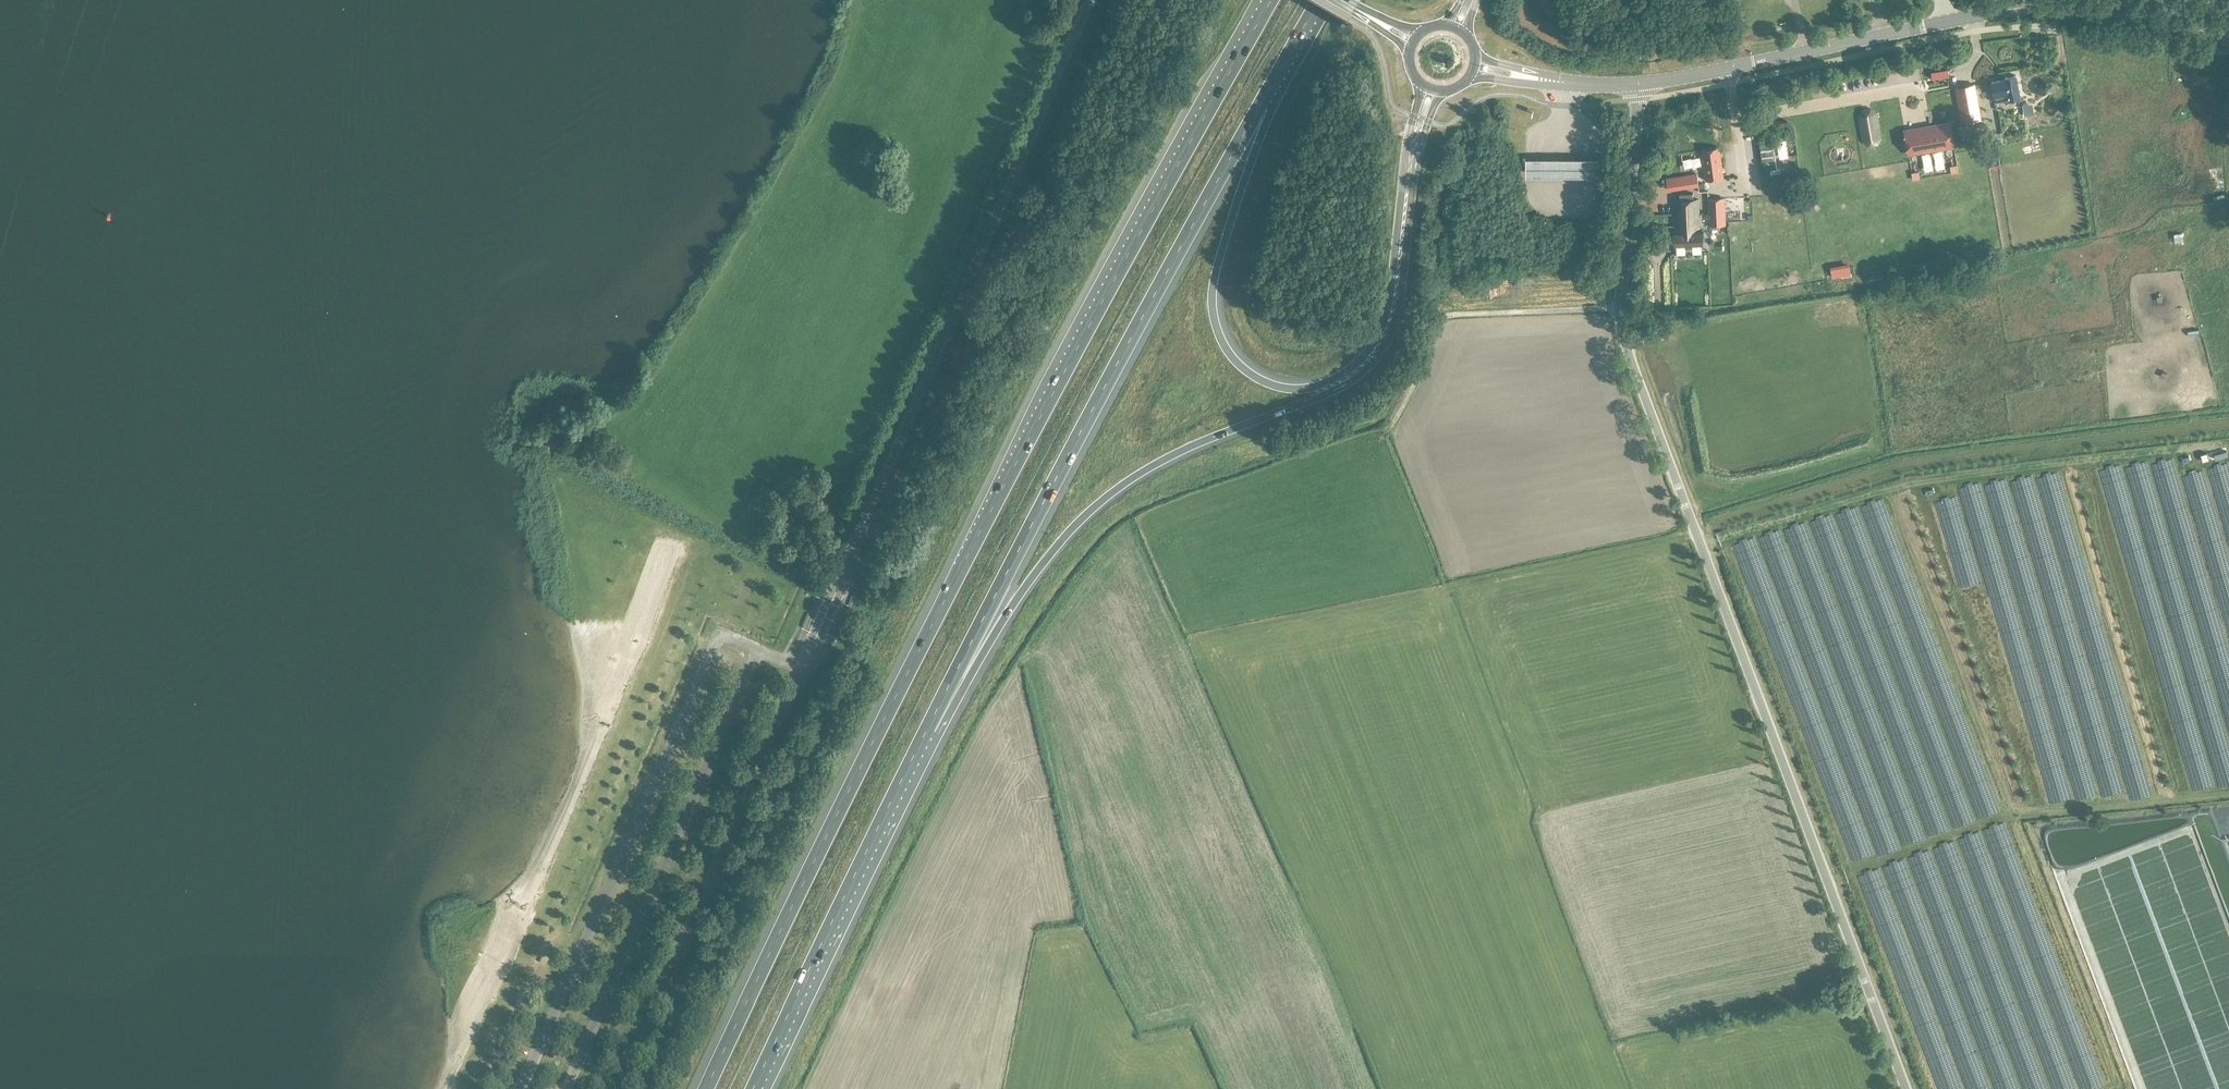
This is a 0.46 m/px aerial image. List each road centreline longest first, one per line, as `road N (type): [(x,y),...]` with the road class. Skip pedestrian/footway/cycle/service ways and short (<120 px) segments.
road 1 (motorway): [(1272,0),(1028,438),(702,1088)]
road 2 (unclassified): [(1906,1088),(1627,351),(1621,310),(1638,84)]
road 3 (motorway): [(928,729),(1040,568),(1119,491),(1371,370),(1393,338),(1416,166),(1442,91)]
road 4 (motorway): [(928,729),(1260,104)]
road 5 (motorway): [(1420,83),(1383,328),(1354,368),(1303,389),(1256,377),(1232,356),(1215,315),(1217,275),(1260,104)]
road 6 (unclassified): [(837,584),(1090,0)]
road 7 (secondary): [(1638,84),(2030,6),(2106,8),(2228,34)]
road 8 (motorway): [(755,1088),(928,729)]
road 9 (track): [(1621,308),(1445,318),(1385,431)]
road 10 (motorway): [(1260,104),(1320,0)]

